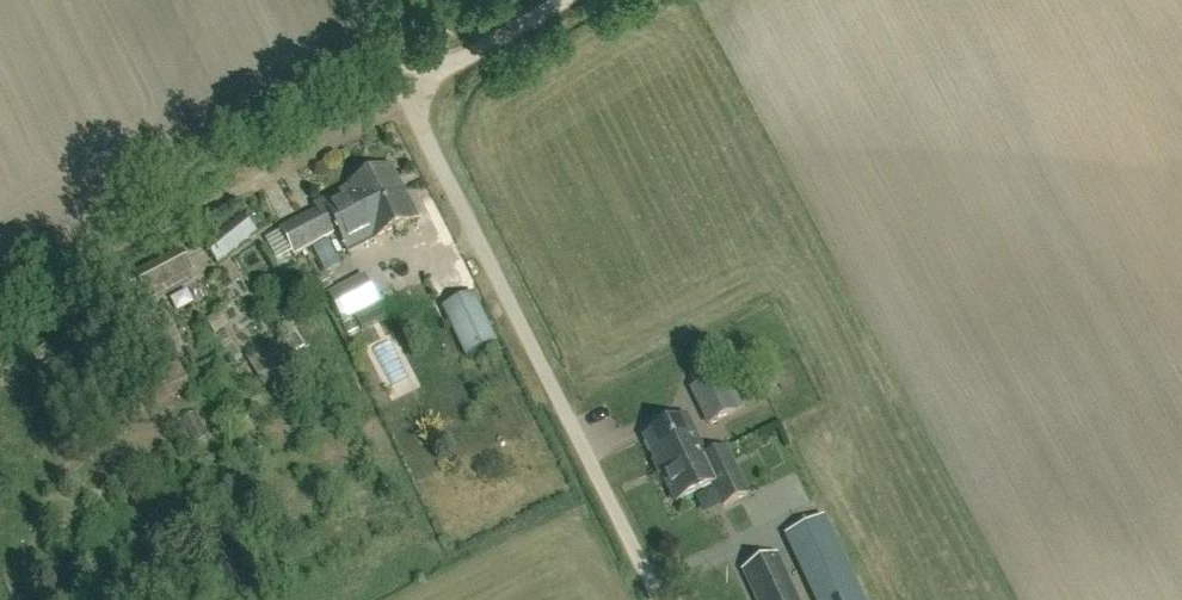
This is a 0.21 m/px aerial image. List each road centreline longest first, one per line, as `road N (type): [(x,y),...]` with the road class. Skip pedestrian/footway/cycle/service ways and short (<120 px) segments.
road 1 (unclassified): [(657,599),(406,97)]
road 2 (track): [(0,324),(406,97)]
road 3 (unclassified): [(406,97),(567,0)]

